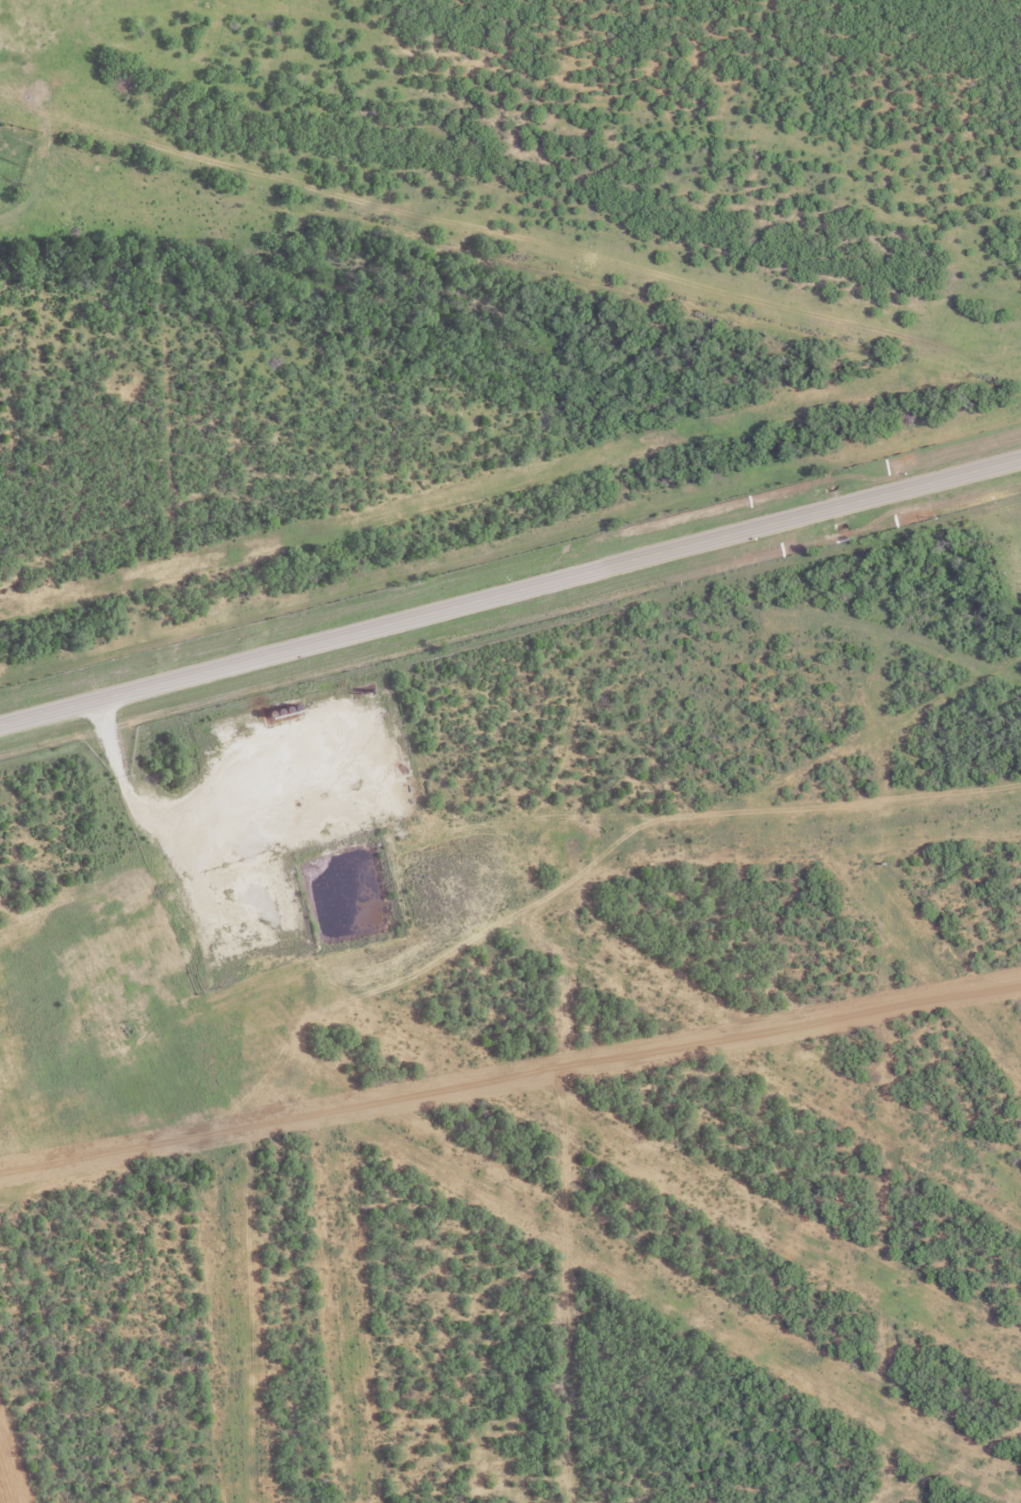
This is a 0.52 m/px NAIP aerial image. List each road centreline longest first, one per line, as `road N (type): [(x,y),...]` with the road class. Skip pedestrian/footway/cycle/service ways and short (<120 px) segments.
road 1 (primary): [(1020,458),(0,724)]
road 2 (residential): [(0,69),(138,151),(725,293),(909,375)]

